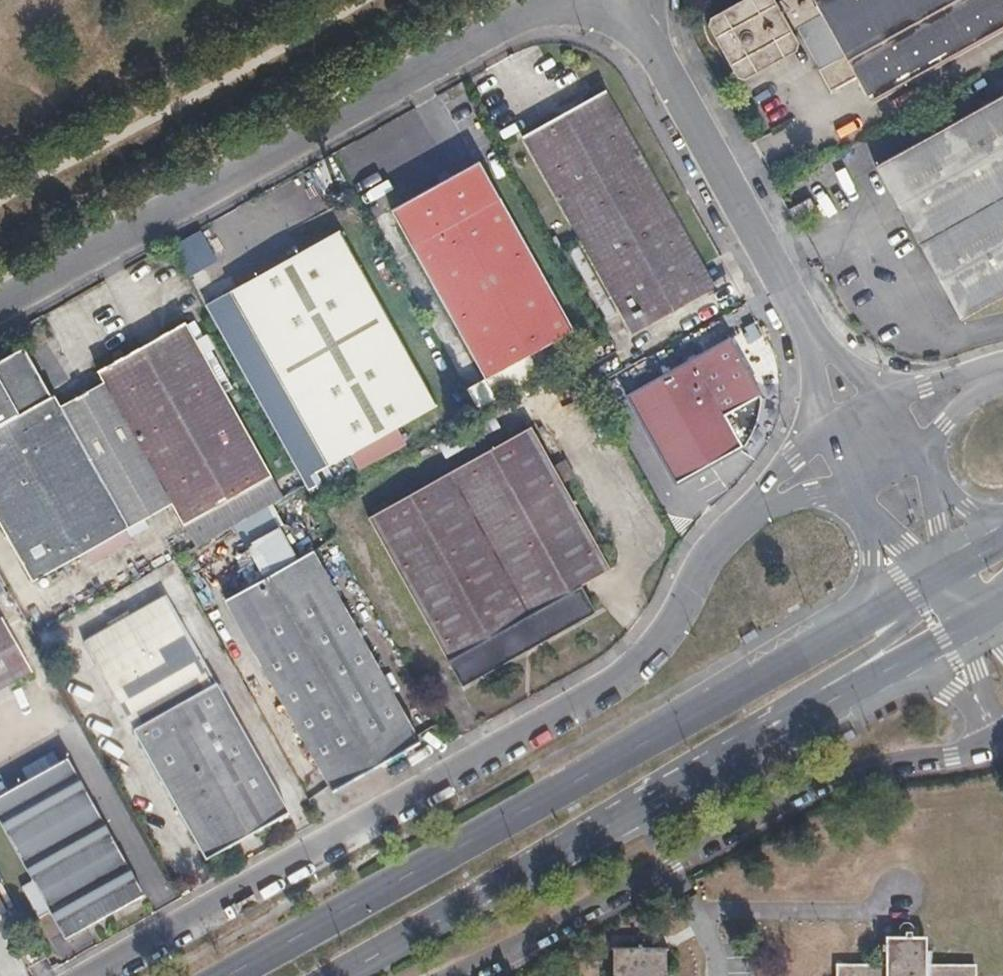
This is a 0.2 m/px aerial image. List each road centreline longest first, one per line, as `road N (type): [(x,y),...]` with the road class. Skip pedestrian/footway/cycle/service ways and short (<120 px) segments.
road 1 (secondary): [(835,630),(226,975)]
road 2 (secondary): [(334,975),(871,680)]
road 3 (residential): [(452,975),(833,784),(875,766),(952,759),(1002,739)]
road 4 (secondary): [(858,490),(874,561),(868,589),(835,630)]
road 5 (secondary): [(871,680),(885,646),(925,611),(941,568)]
road 6 (secondary): [(941,568),(835,630)]

